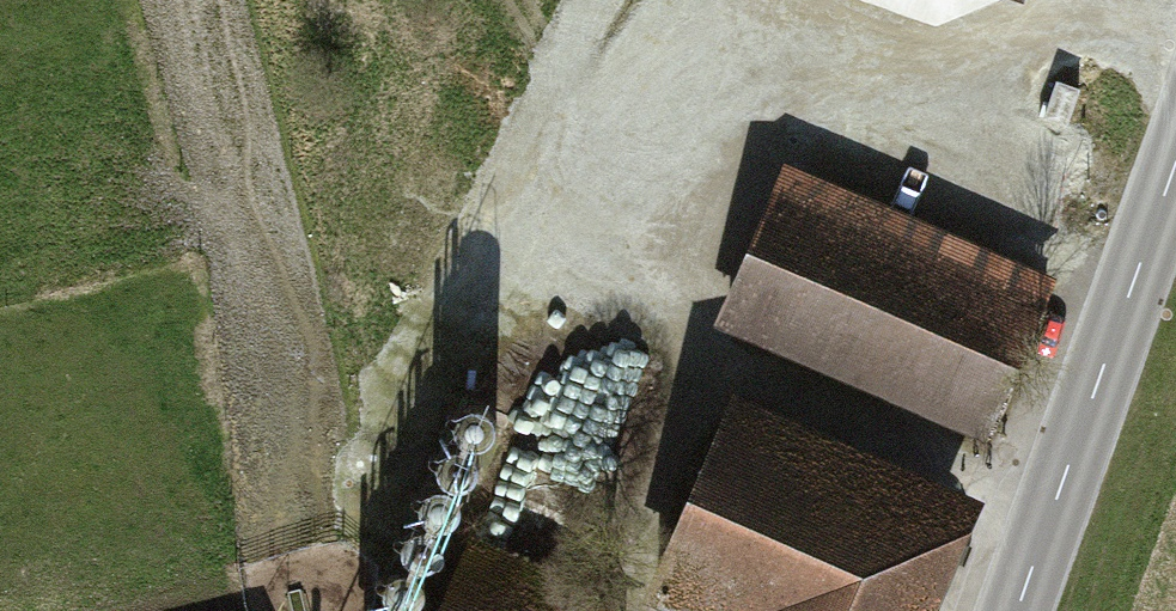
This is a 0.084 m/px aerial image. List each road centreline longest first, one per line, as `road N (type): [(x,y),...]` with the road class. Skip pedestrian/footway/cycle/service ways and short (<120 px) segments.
road 1 (tertiary): [(1175,161),(1017,610)]

